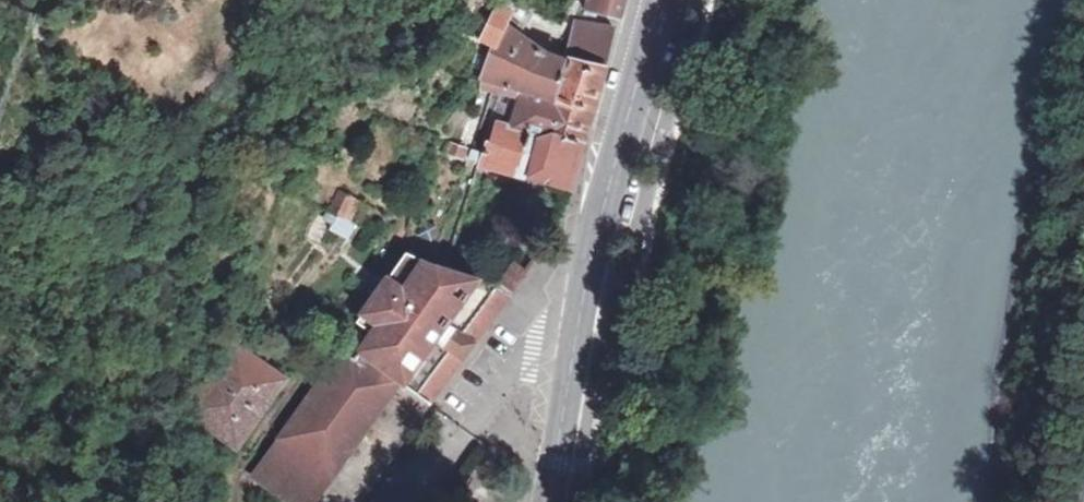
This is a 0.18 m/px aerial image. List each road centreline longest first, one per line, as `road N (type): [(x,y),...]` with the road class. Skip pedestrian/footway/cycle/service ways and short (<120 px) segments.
road 1 (secondary): [(547,501),(612,148),(653,0)]

